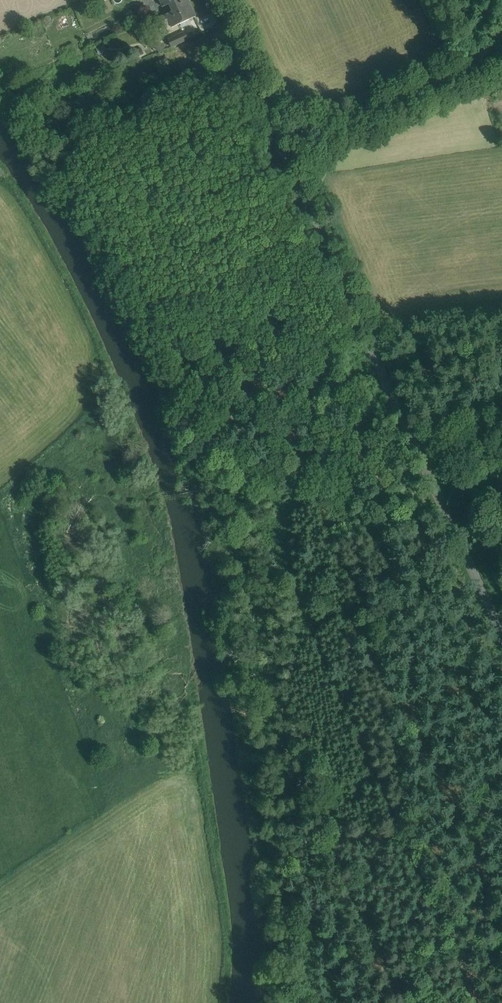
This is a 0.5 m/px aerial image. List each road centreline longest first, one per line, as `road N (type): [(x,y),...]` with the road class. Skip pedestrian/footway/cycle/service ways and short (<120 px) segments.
road 1 (unclassified): [(501,631),(215,0)]

